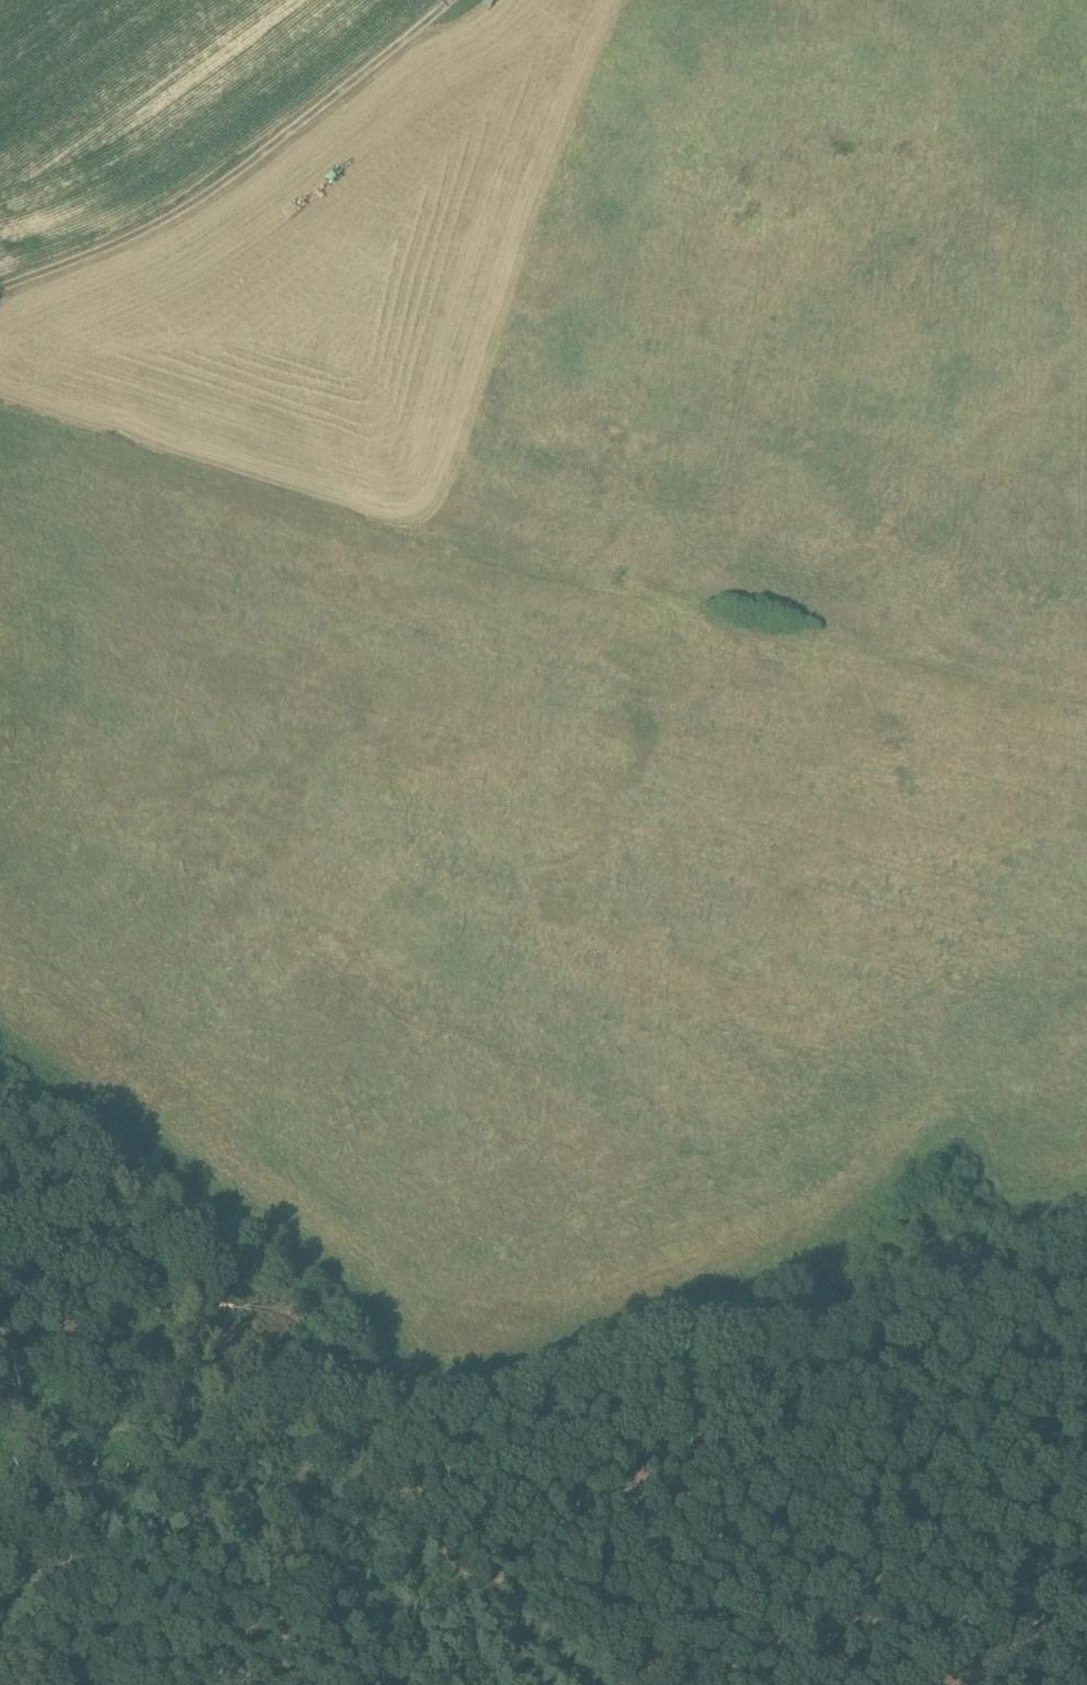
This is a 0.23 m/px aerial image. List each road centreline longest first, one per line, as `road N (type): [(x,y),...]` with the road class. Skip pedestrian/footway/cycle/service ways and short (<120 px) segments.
road 1 (track): [(0,280),(163,215),(307,117),(454,0)]

